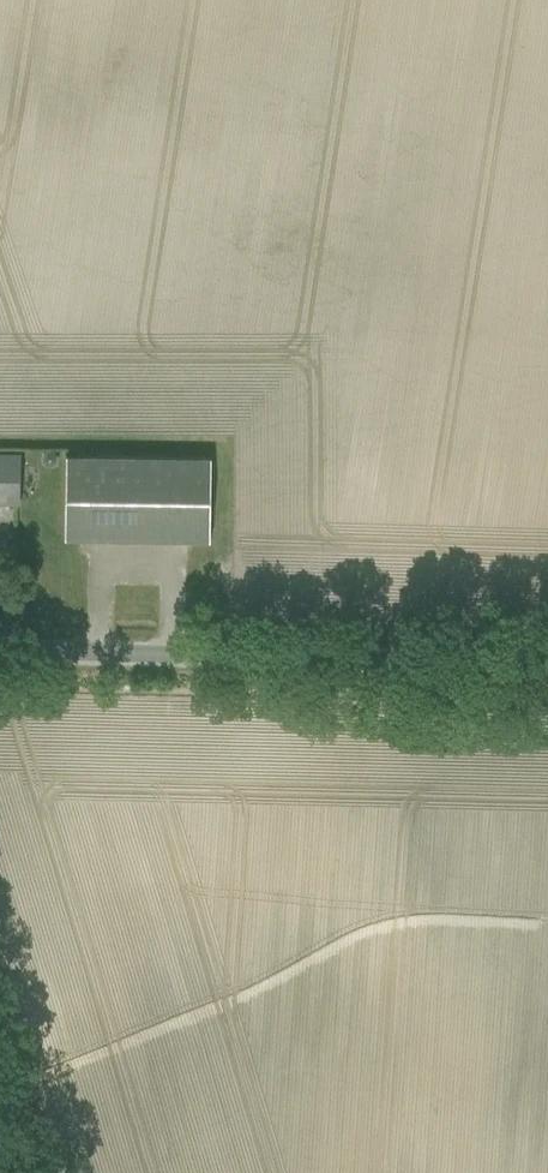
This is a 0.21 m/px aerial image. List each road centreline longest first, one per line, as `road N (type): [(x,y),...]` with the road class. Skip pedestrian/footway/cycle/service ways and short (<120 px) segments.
road 1 (unclassified): [(547,663),(0,650)]

